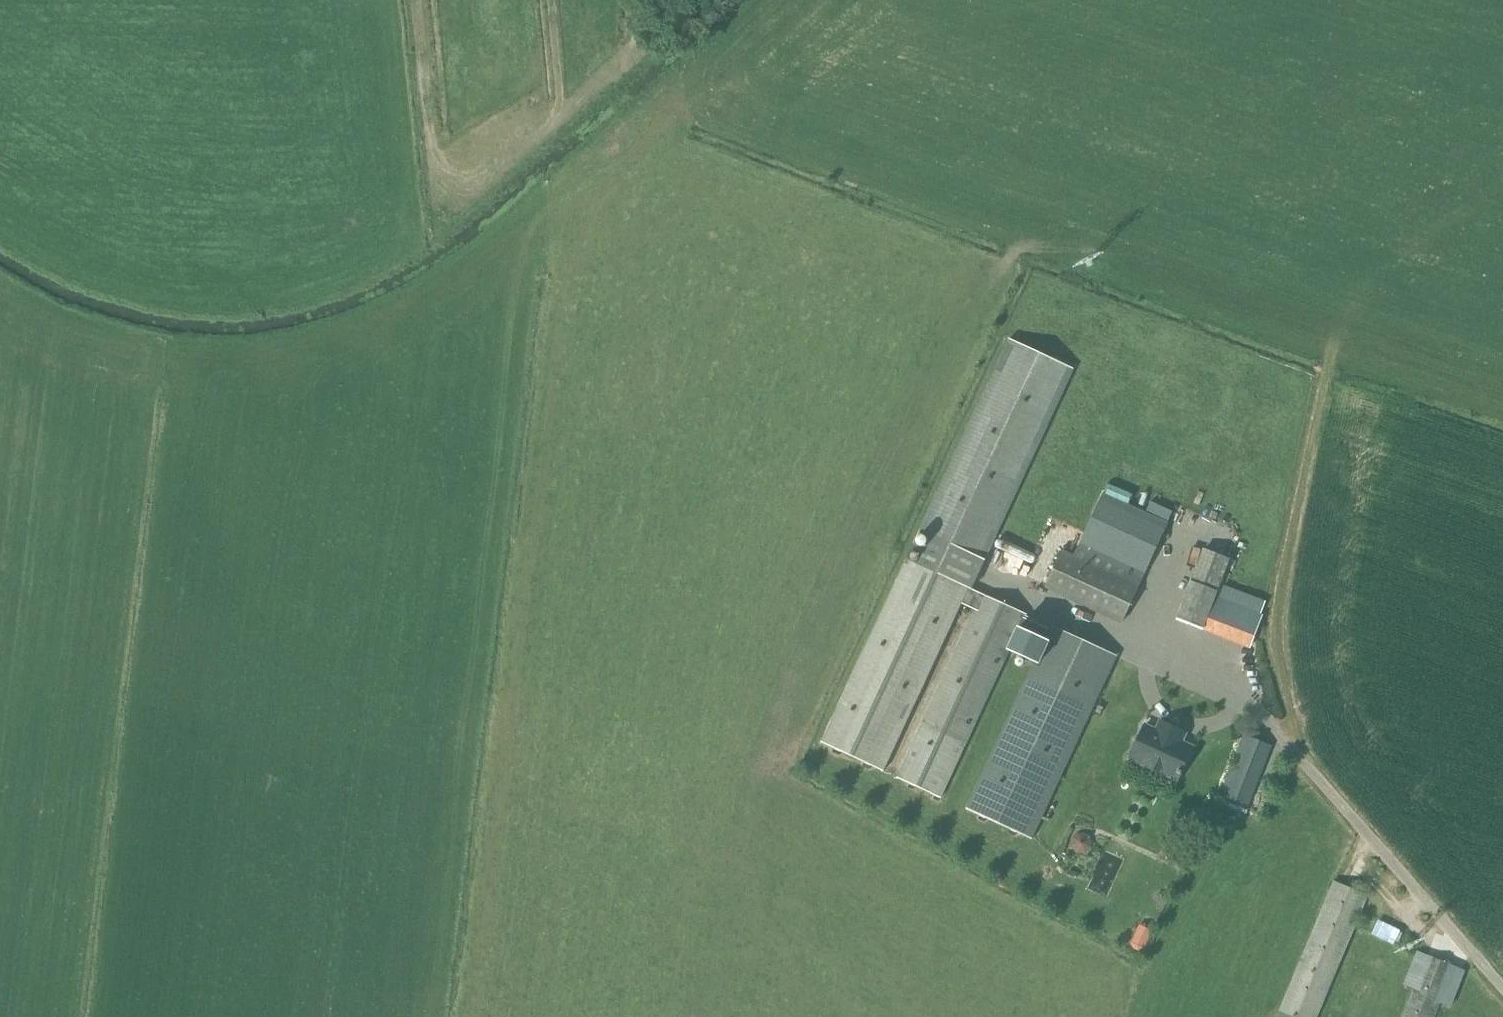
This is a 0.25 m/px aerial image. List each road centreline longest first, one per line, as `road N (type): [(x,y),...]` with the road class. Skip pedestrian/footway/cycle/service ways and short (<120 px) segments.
road 1 (unclassified): [(1502,997),(1238,697)]

